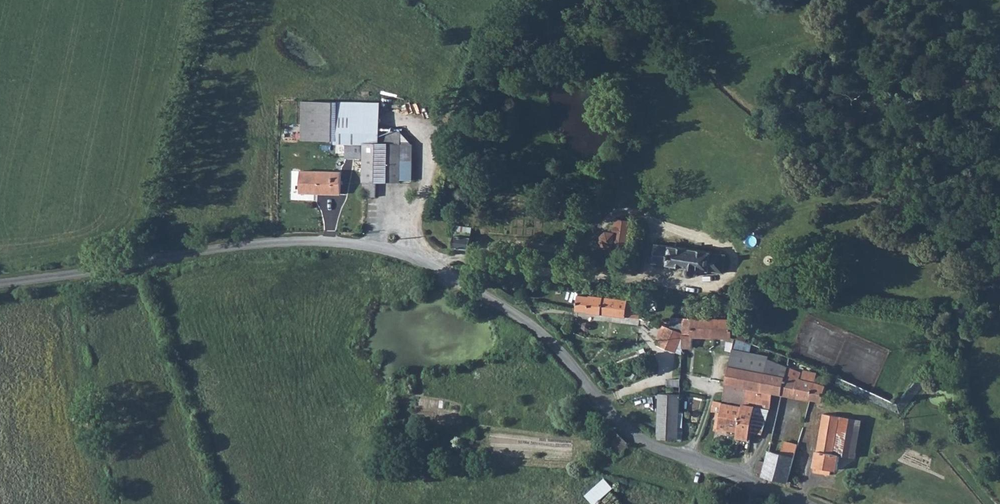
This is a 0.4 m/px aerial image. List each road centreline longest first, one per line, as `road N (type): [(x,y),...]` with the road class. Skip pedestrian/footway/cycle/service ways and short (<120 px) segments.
road 1 (unclassified): [(0,284),(281,242),(399,253),(457,278),(532,326),(642,441),(803,503)]
road 2 (track): [(416,260),(702,287),(730,280),(733,246),(661,231),(650,237),(648,270)]
road 3 (track): [(399,253),(482,54),(518,0)]

